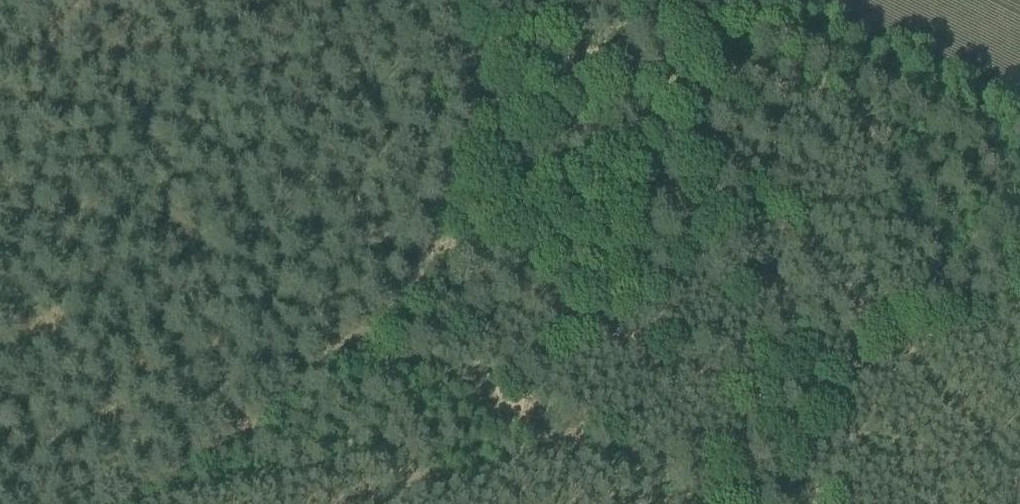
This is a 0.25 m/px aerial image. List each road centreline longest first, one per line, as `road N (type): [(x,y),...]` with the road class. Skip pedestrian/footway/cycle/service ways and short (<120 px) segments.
road 1 (track): [(442,0),(449,146),(396,271),(365,313),(102,503)]
road 2 (track): [(1019,105),(816,0)]

